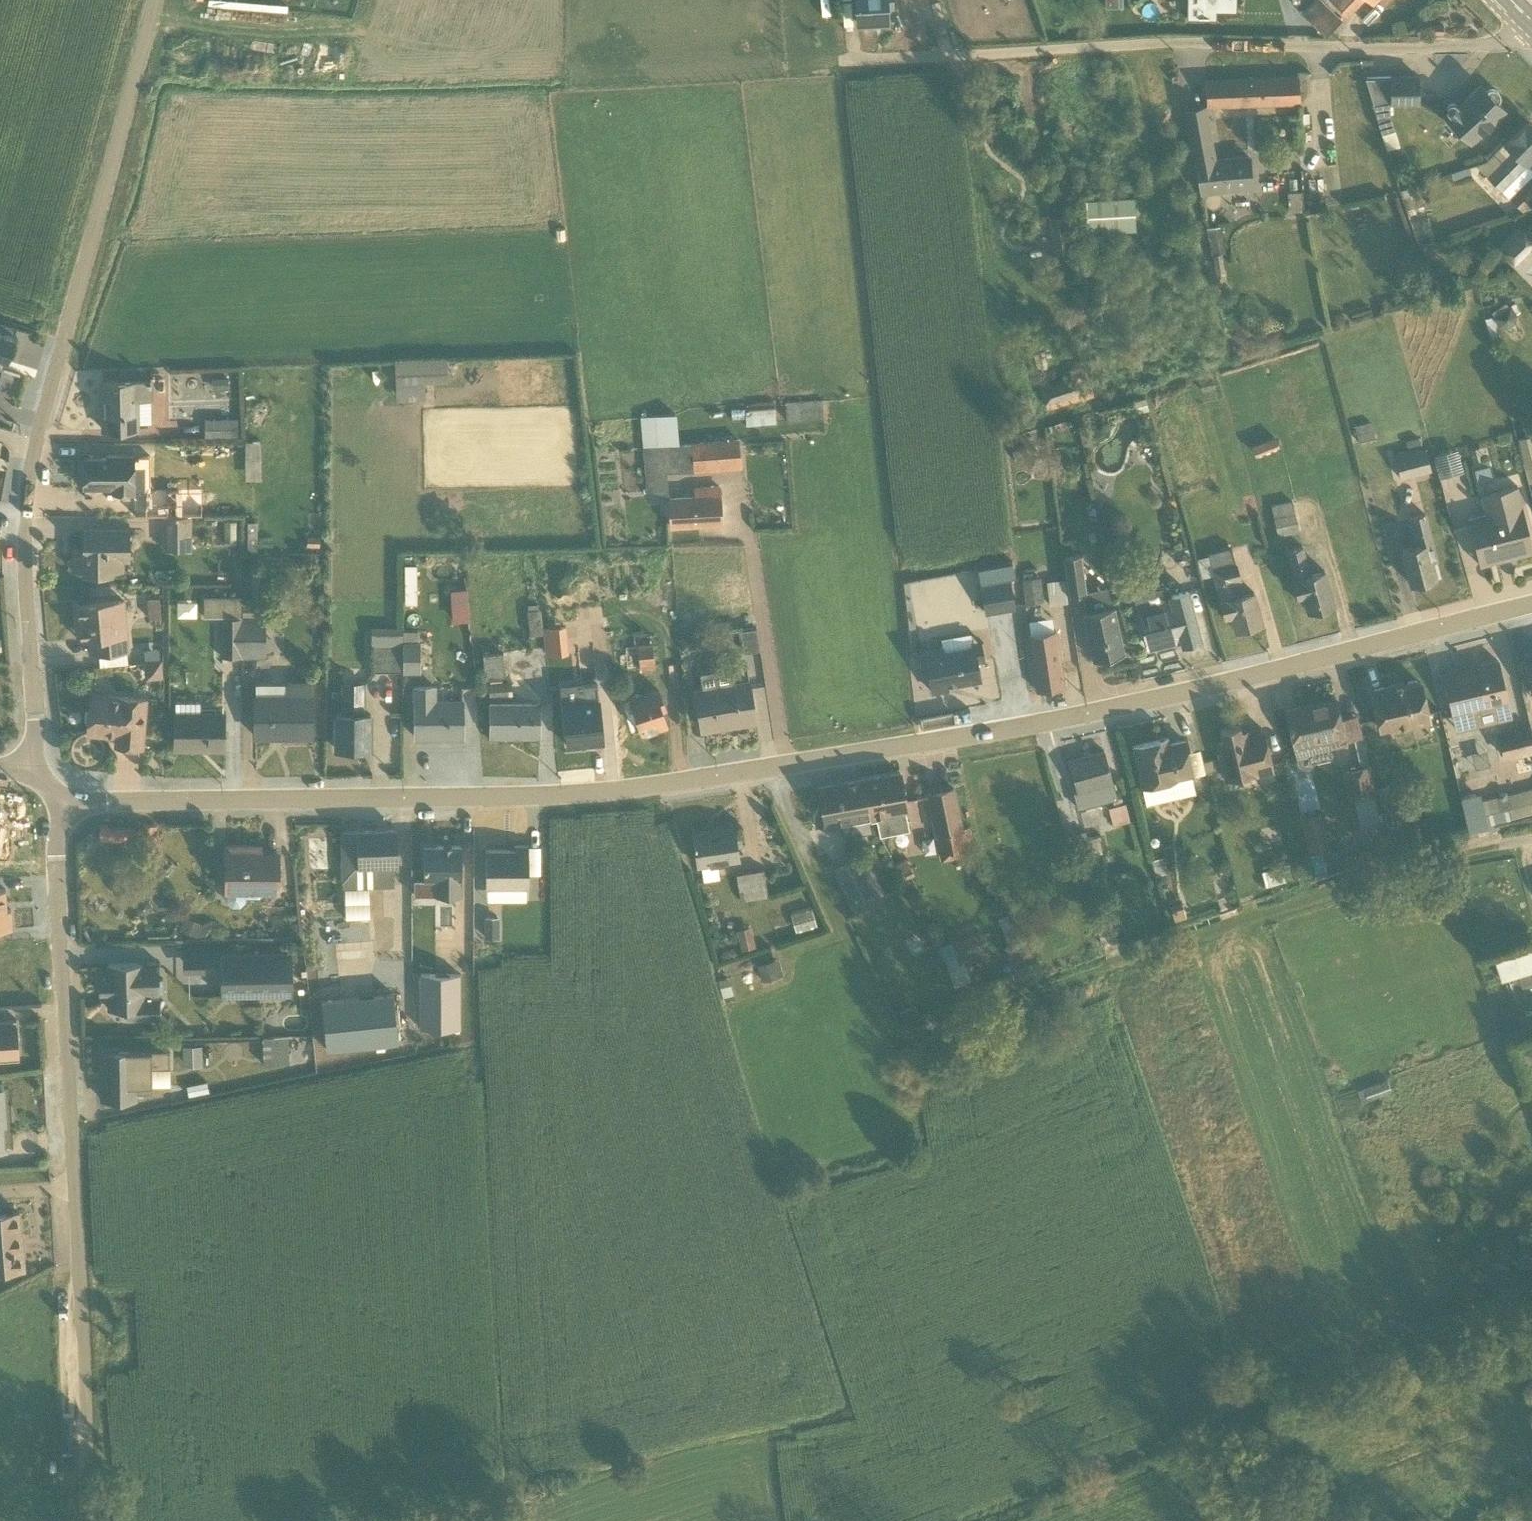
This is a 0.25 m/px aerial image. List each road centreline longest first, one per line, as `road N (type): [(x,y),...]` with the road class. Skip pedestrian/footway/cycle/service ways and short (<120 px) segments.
road 1 (residential): [(64,804),(642,789),(1037,725),(1531,606)]
road 2 (track): [(1442,857),(888,1039),(769,768)]
road 3 (residential): [(156,0),(28,489),(29,770)]
road 4 (residential): [(64,804),(56,856),(81,1520)]
road 5 (unclassified): [(841,62),(1165,43),(1471,47),(1514,38),(1531,23)]
road 6 (track): [(1249,1382),(1090,974)]

